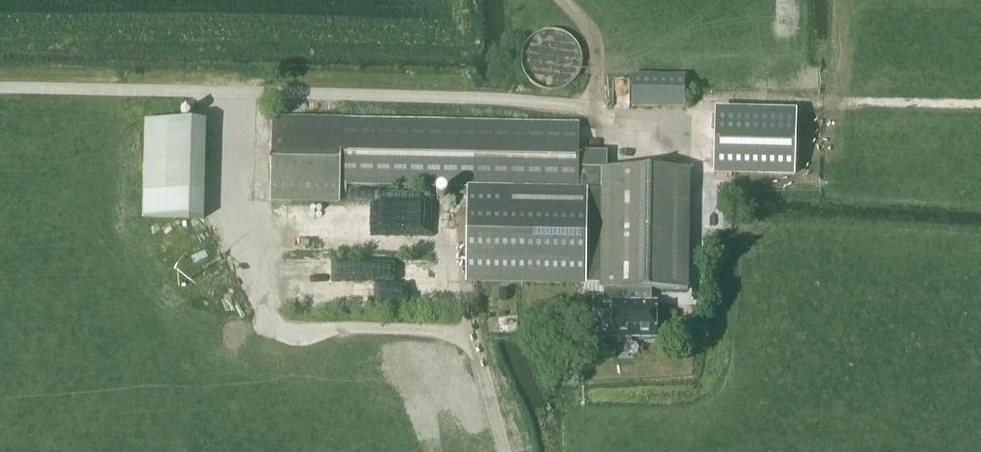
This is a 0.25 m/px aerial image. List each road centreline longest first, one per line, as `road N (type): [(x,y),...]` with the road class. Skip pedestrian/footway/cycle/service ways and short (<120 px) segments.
road 1 (track): [(242,94),(501,100),(596,106),(602,117),(700,119),(718,99),(980,105)]
road 2 (track): [(519,451),(480,355),(461,336),(426,328),(290,333),(269,323)]
road 3 (unclassified): [(0,89),(242,94)]

